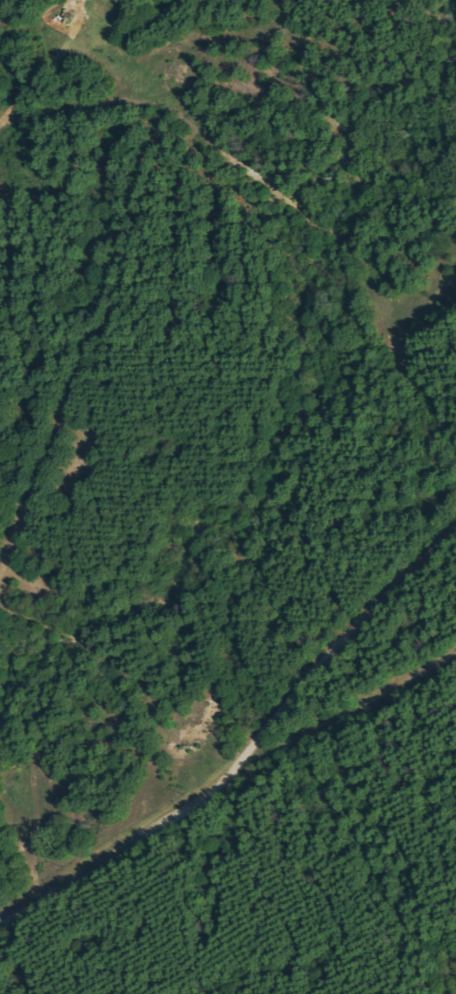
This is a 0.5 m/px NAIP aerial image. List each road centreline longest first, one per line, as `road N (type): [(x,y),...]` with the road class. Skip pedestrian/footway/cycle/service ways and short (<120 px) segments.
road 1 (residential): [(0,922),(200,797),(235,766),(455,518)]
road 2 (residential): [(297,216),(172,111),(124,102),(0,119)]

